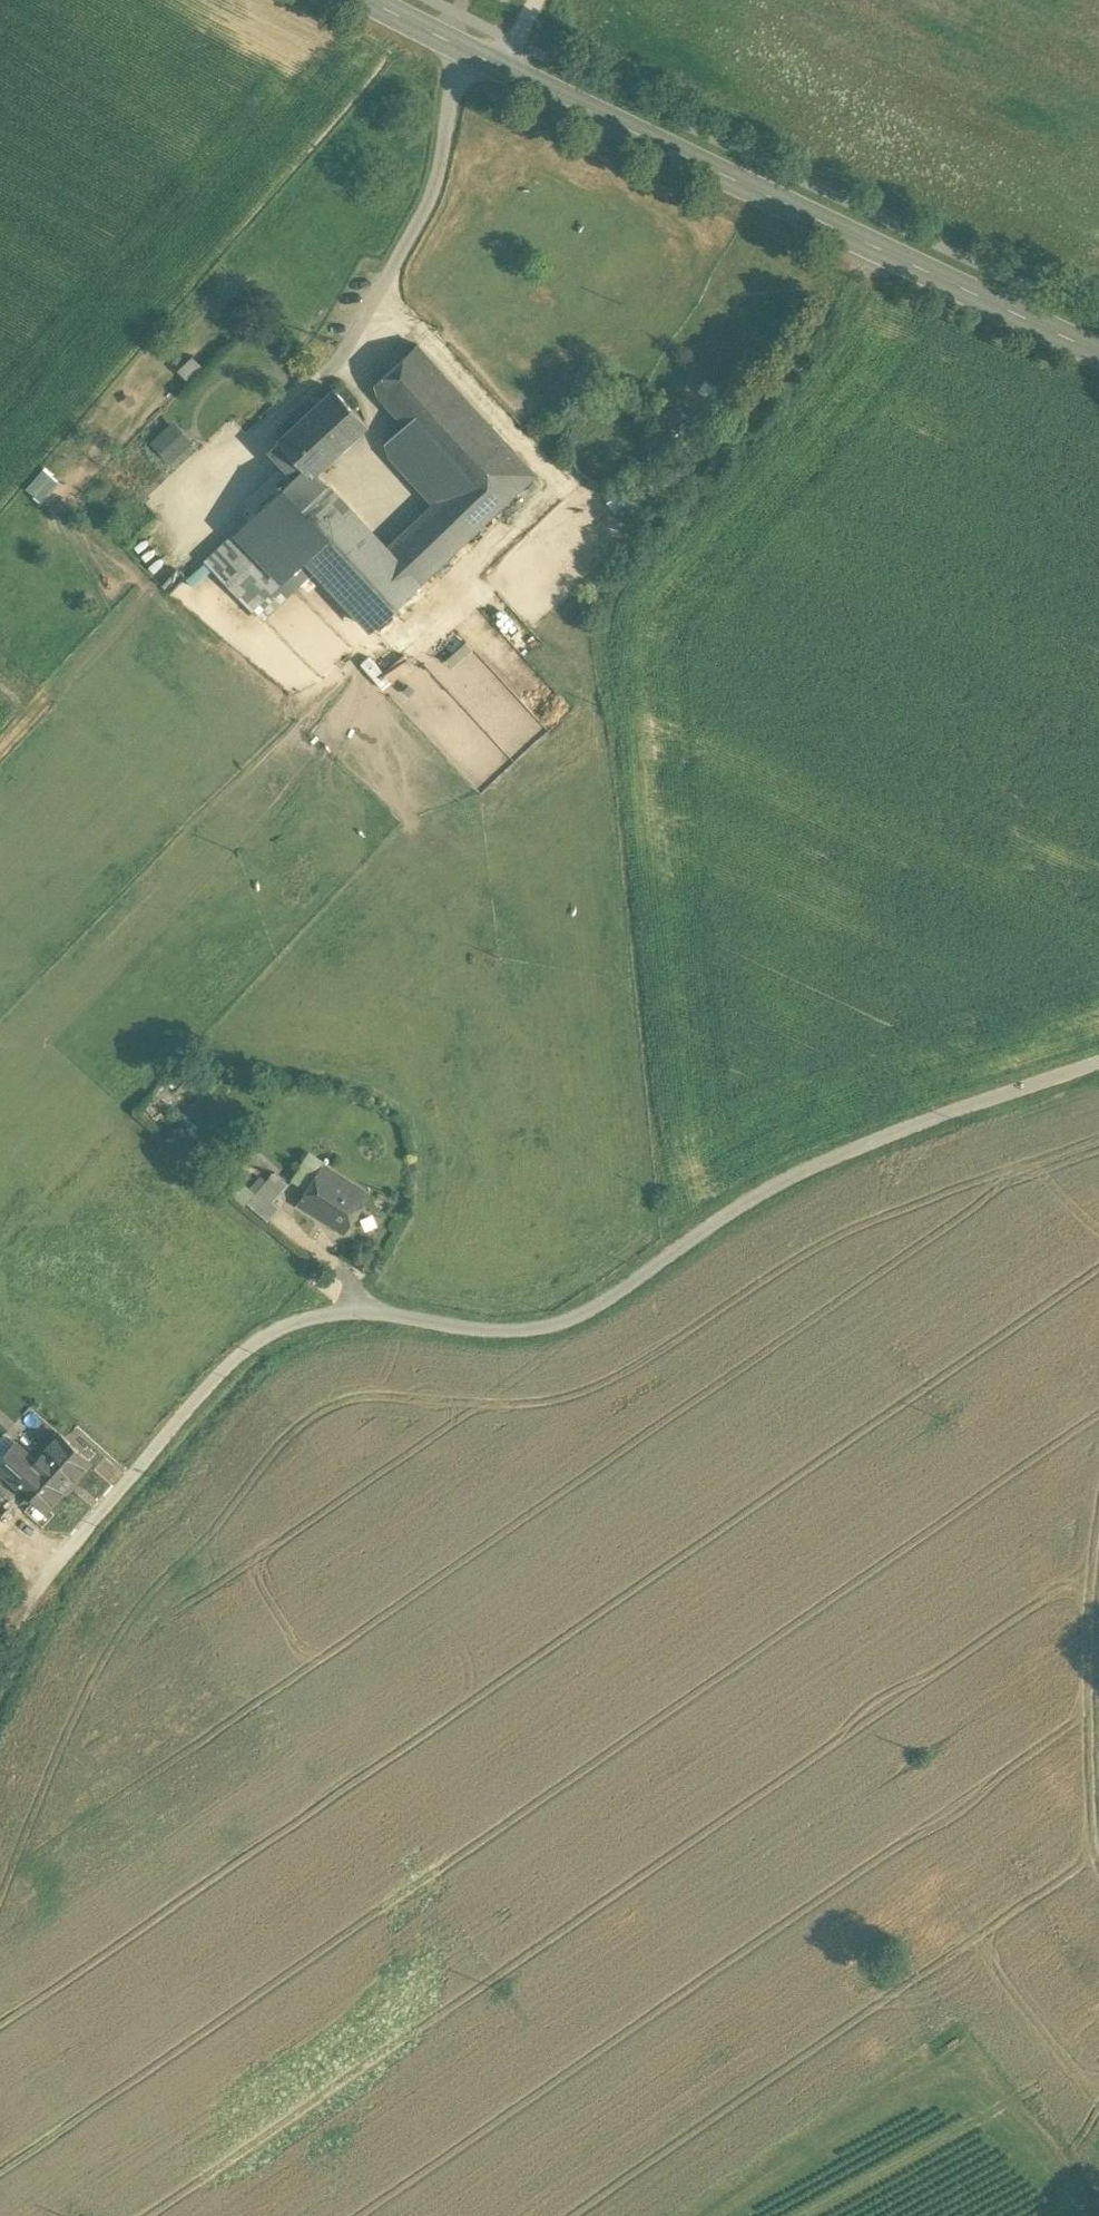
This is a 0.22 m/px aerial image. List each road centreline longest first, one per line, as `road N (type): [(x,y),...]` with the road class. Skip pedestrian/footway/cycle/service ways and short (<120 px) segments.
road 1 (tertiary): [(500,66),(1098,353)]
road 2 (tertiary): [(370,0),(500,66)]

